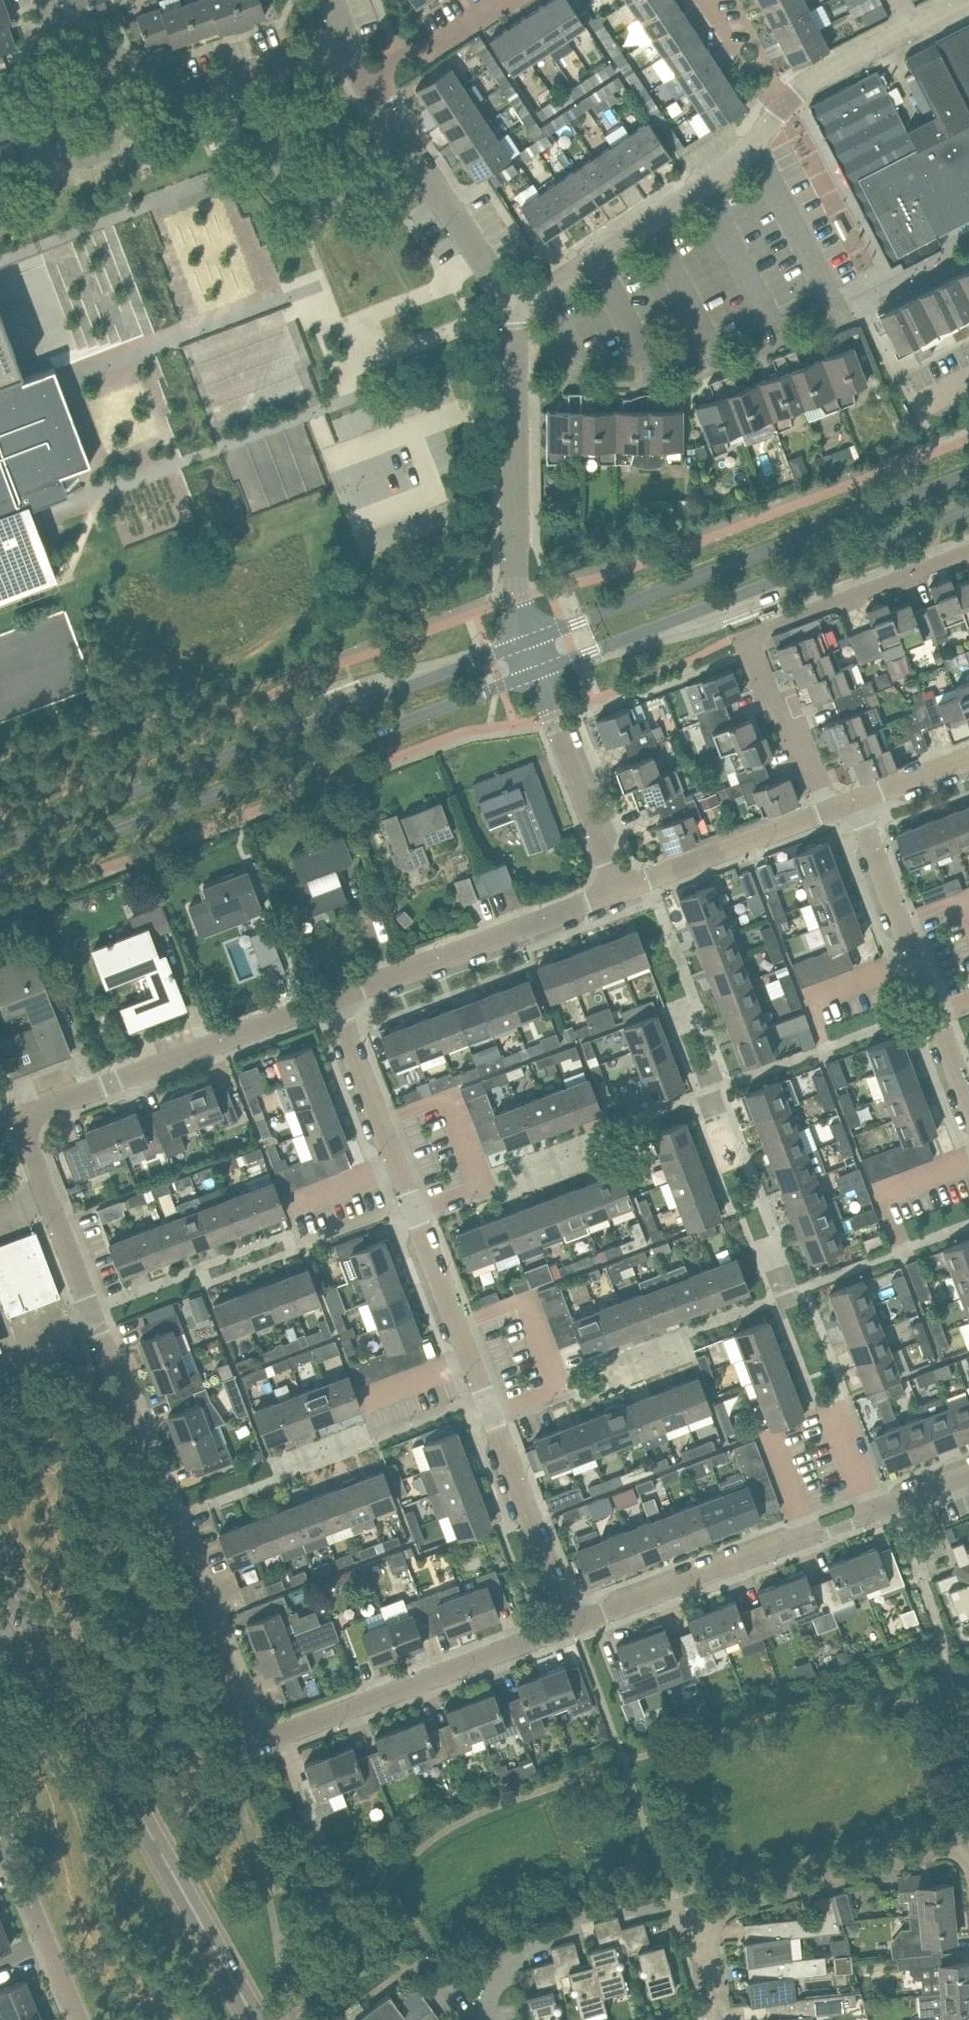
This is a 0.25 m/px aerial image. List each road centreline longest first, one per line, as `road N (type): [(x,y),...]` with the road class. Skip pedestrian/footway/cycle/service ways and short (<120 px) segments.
road 1 (residential): [(571,1626),(255,1743),(69,1252),(22,1116),(338,999)]
road 2 (residential): [(571,1626),(338,999)]
road 3 (tertiary): [(0,875),(539,672)]
road 4 (tertiary): [(529,641),(0,841)]
road 5 (residential): [(966,0),(817,75),(752,146),(515,305)]
road 6 (tertiary): [(968,474),(529,641)]
road 7 (tertiary): [(539,672),(968,508)]
road 8 (tertiary): [(255,2019),(36,1626)]
road 9 (residential): [(830,811),(748,636),(968,552)]
road 10 (residential): [(968,1478),(571,1626)]
road 11 (residential): [(345,37),(164,100),(154,76),(57,24),(48,0)]
road 12 (residential): [(529,641),(515,599),(515,305)]
road 13 (residential): [(968,1099),(858,800)]
road 14 (residential): [(338,999),(618,893)]
road 15 (residential): [(699,1910),(945,1842),(960,1840),(968,1861)]
road 16 (residential): [(515,305),(366,77)]
road 17 (residential): [(699,1910),(632,1909),(542,1937),(506,1964),(482,2019)]
road 18 (residential): [(618,893),(539,672)]
road 19 (residential): [(618,893),(830,811)]
road 20 (unclassified): [(80,2019),(0,1831)]
road 21 (residential): [(366,77),(407,47),(431,49),(502,0)]

